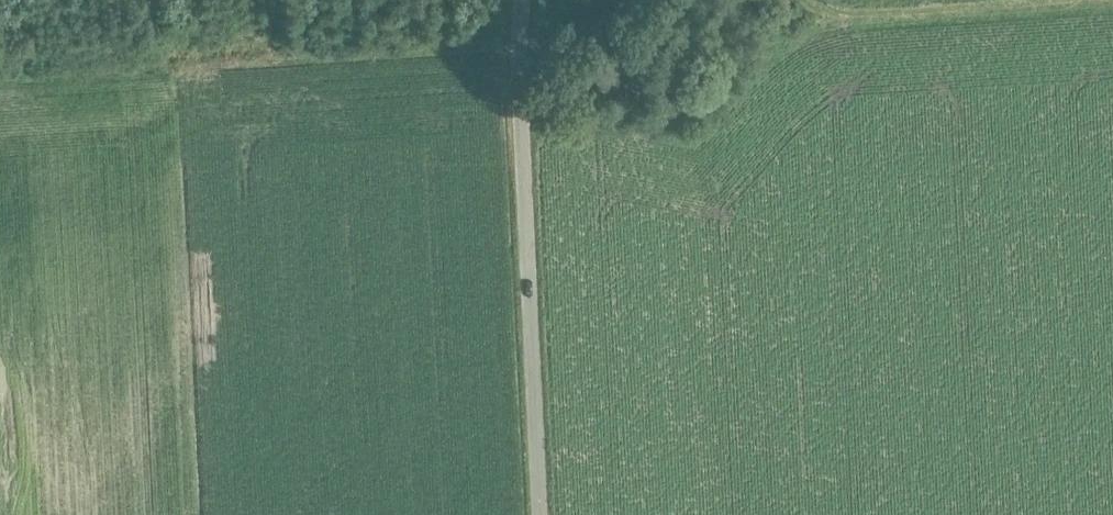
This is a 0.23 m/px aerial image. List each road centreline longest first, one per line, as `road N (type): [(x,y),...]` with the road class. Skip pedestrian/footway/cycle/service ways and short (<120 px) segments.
road 1 (unclassified): [(538,514),(517,56),(522,0)]

